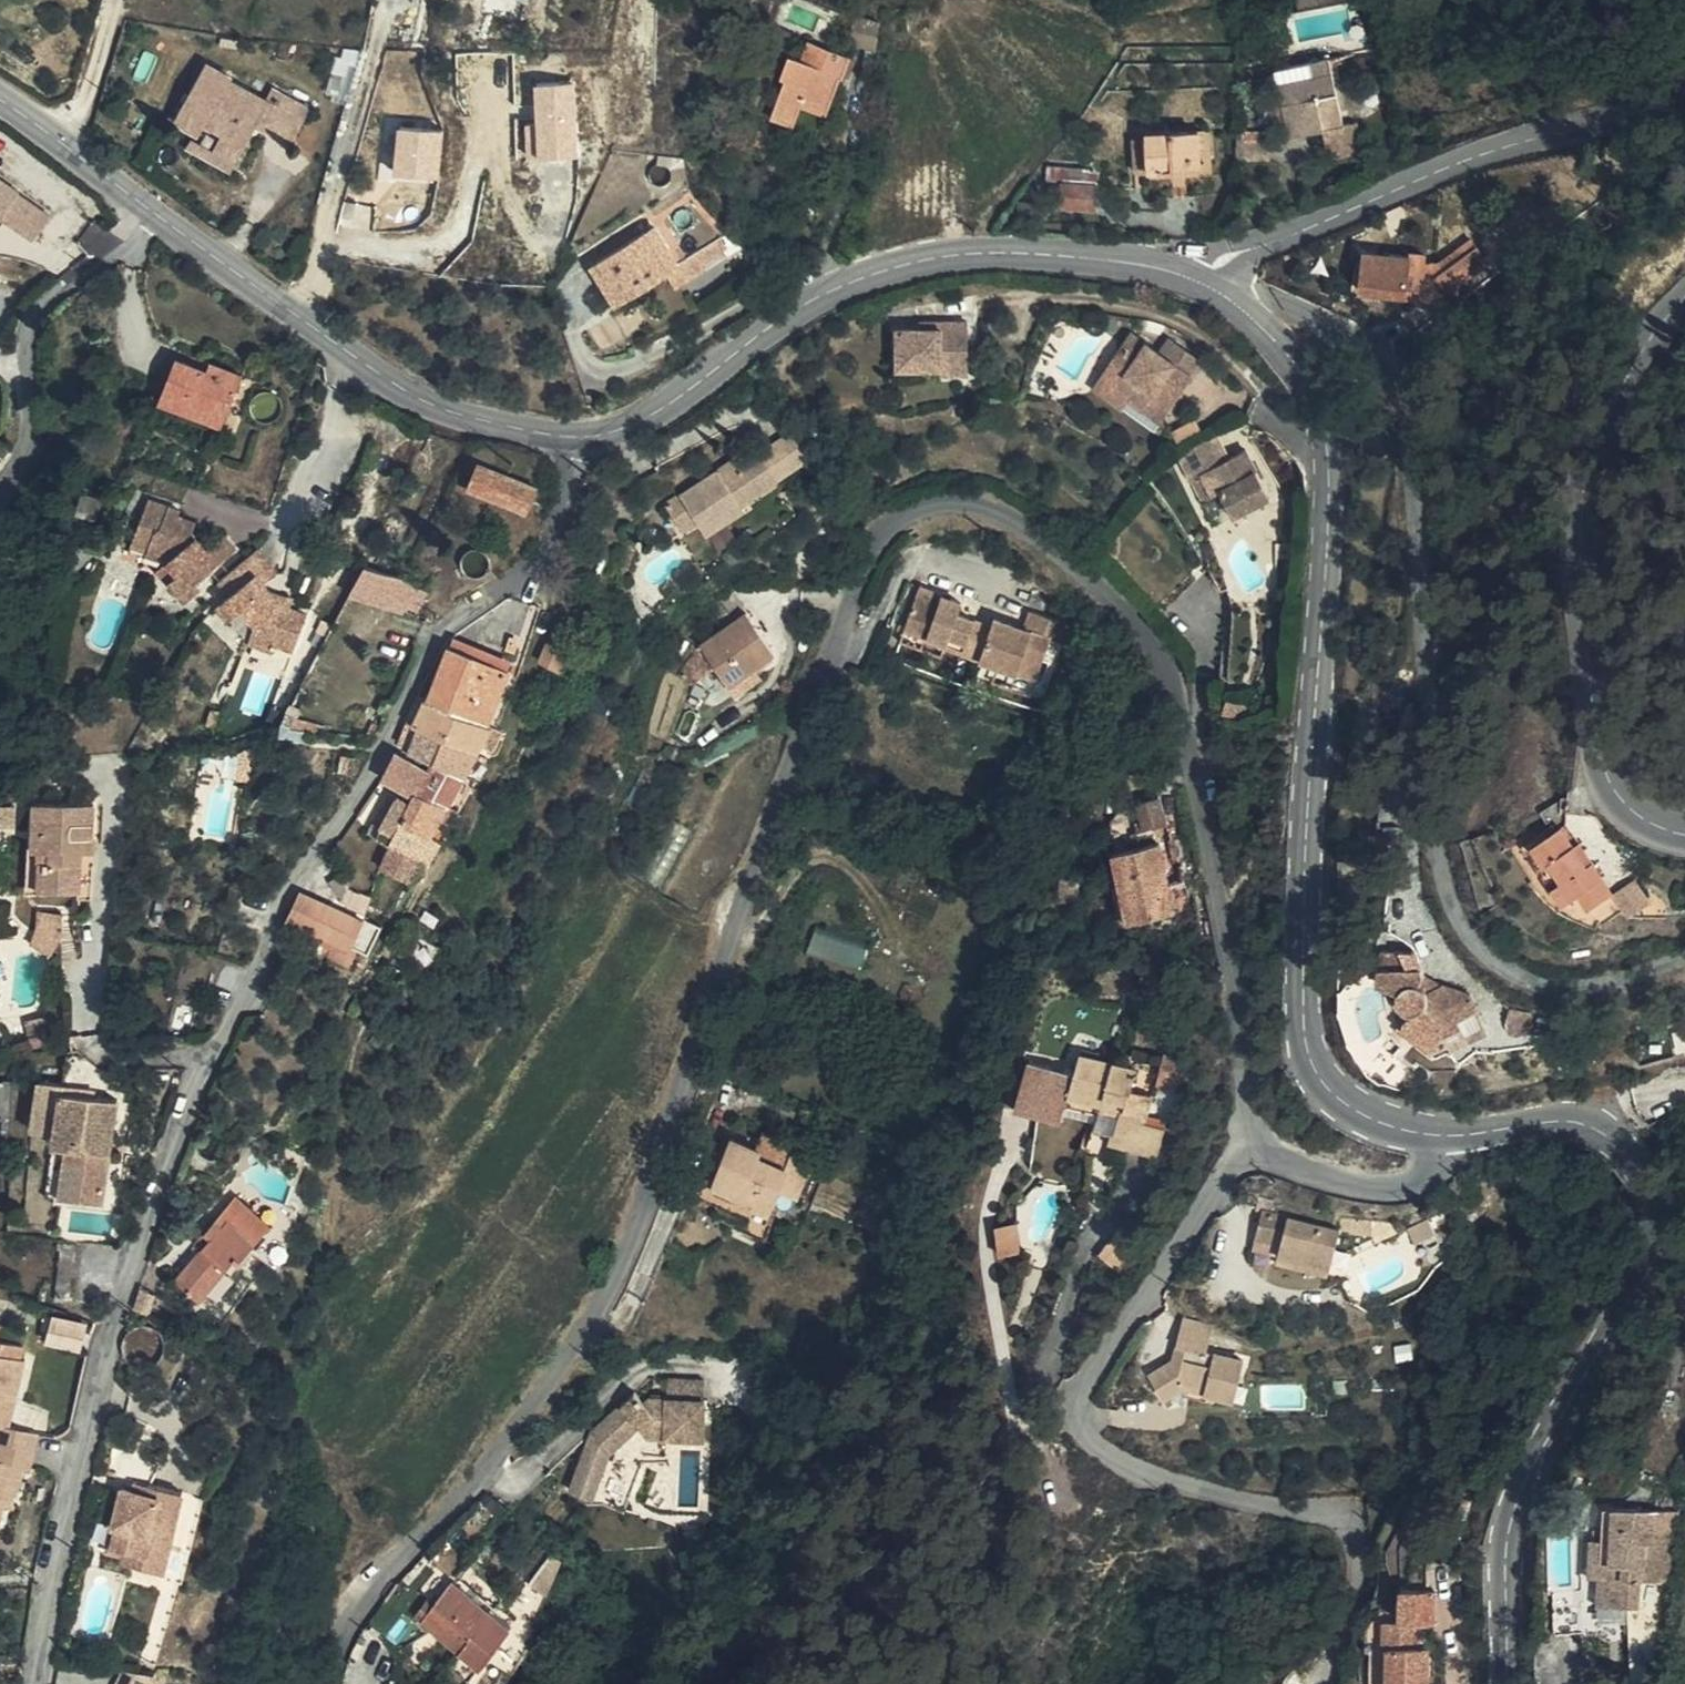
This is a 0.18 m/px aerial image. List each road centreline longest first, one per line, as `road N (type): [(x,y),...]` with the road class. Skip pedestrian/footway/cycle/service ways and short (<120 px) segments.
road 1 (residential): [(329,1683),(358,1610),(485,1470),(564,1368),(632,1248),(795,761),(879,540),(914,511),(968,501),(1020,519),(1133,616),(1163,654),(1195,756),(1257,1153)]
road 2 (residential): [(585,437),(545,559),(450,625),(412,716),(372,789),(288,907),(213,1059),(97,1392),(61,1552),(42,1683)]
road 3 (residential): [(1252,313),(1302,310),(1372,349),(1405,393),(1442,855),(1467,926),(1484,946),(1548,979),(1617,978),(1684,960)]
road 4 (tertiary): [(1252,313),(1315,384),(1331,455),(1307,848),(1309,1037),(1344,1098),(1390,1123),(1442,1133)]
road 5 (unclassified): [(1328,1683),(1369,1560),(1345,1517),(1135,1472),(1087,1439),(1073,1410),(1088,1373),(1220,1176),(1231,1161),(1257,1153)]
road 6 (tertiary): [(1442,1133),(1550,1120),(1591,1124),(1645,1173),(1666,1237),(1527,1469),(1506,1536),(1509,1683)]
road 7 (tertiary): [(585,437),(485,420),(405,389),(0,95)]
road 8 (tertiary): [(1201,283),(1126,264),(1030,256),(973,255),(888,269),(816,297),(645,421),(585,437)]
road 9 (tertiary): [(1684,298),(1637,360),(1592,445),(1579,524),(1584,643),(1607,765),(1631,804),(1684,830)]
road 10 (tertiary): [(1684,108),(1524,138),(1412,178),(1235,253),(1201,283)]
road 11 (residential): [(1257,1153),(1385,1190),(1426,1181),(1442,1133)]

